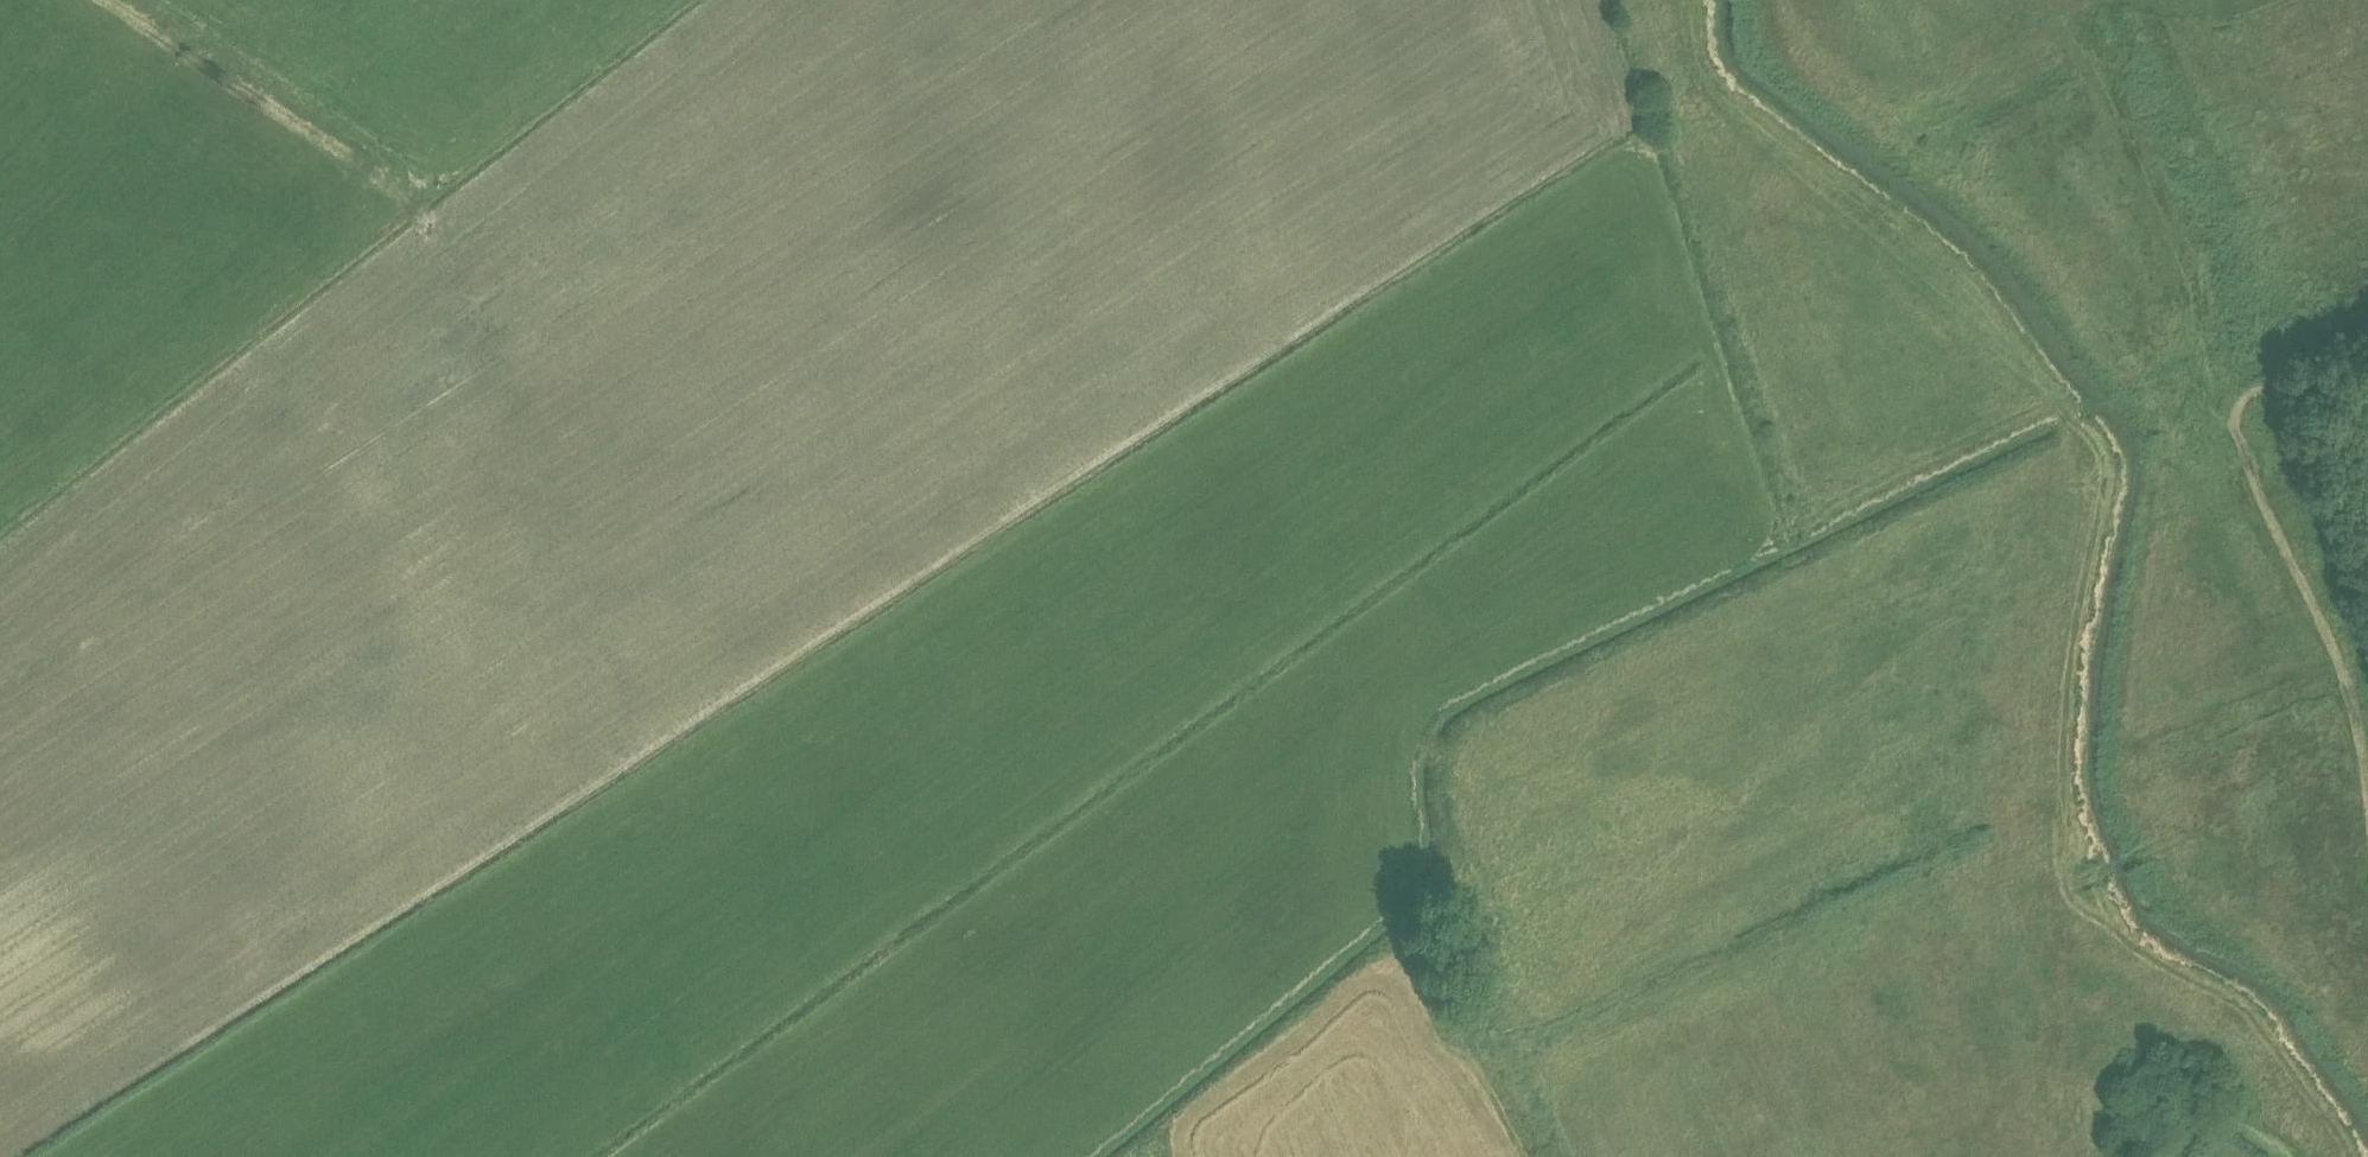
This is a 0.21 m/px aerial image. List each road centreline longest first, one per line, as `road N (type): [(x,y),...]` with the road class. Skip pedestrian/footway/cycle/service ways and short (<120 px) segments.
road 1 (track): [(2339,1156),(2241,1022),(2051,902),(2032,848),(2089,444),(1952,312),(1710,128),(1663,0)]

